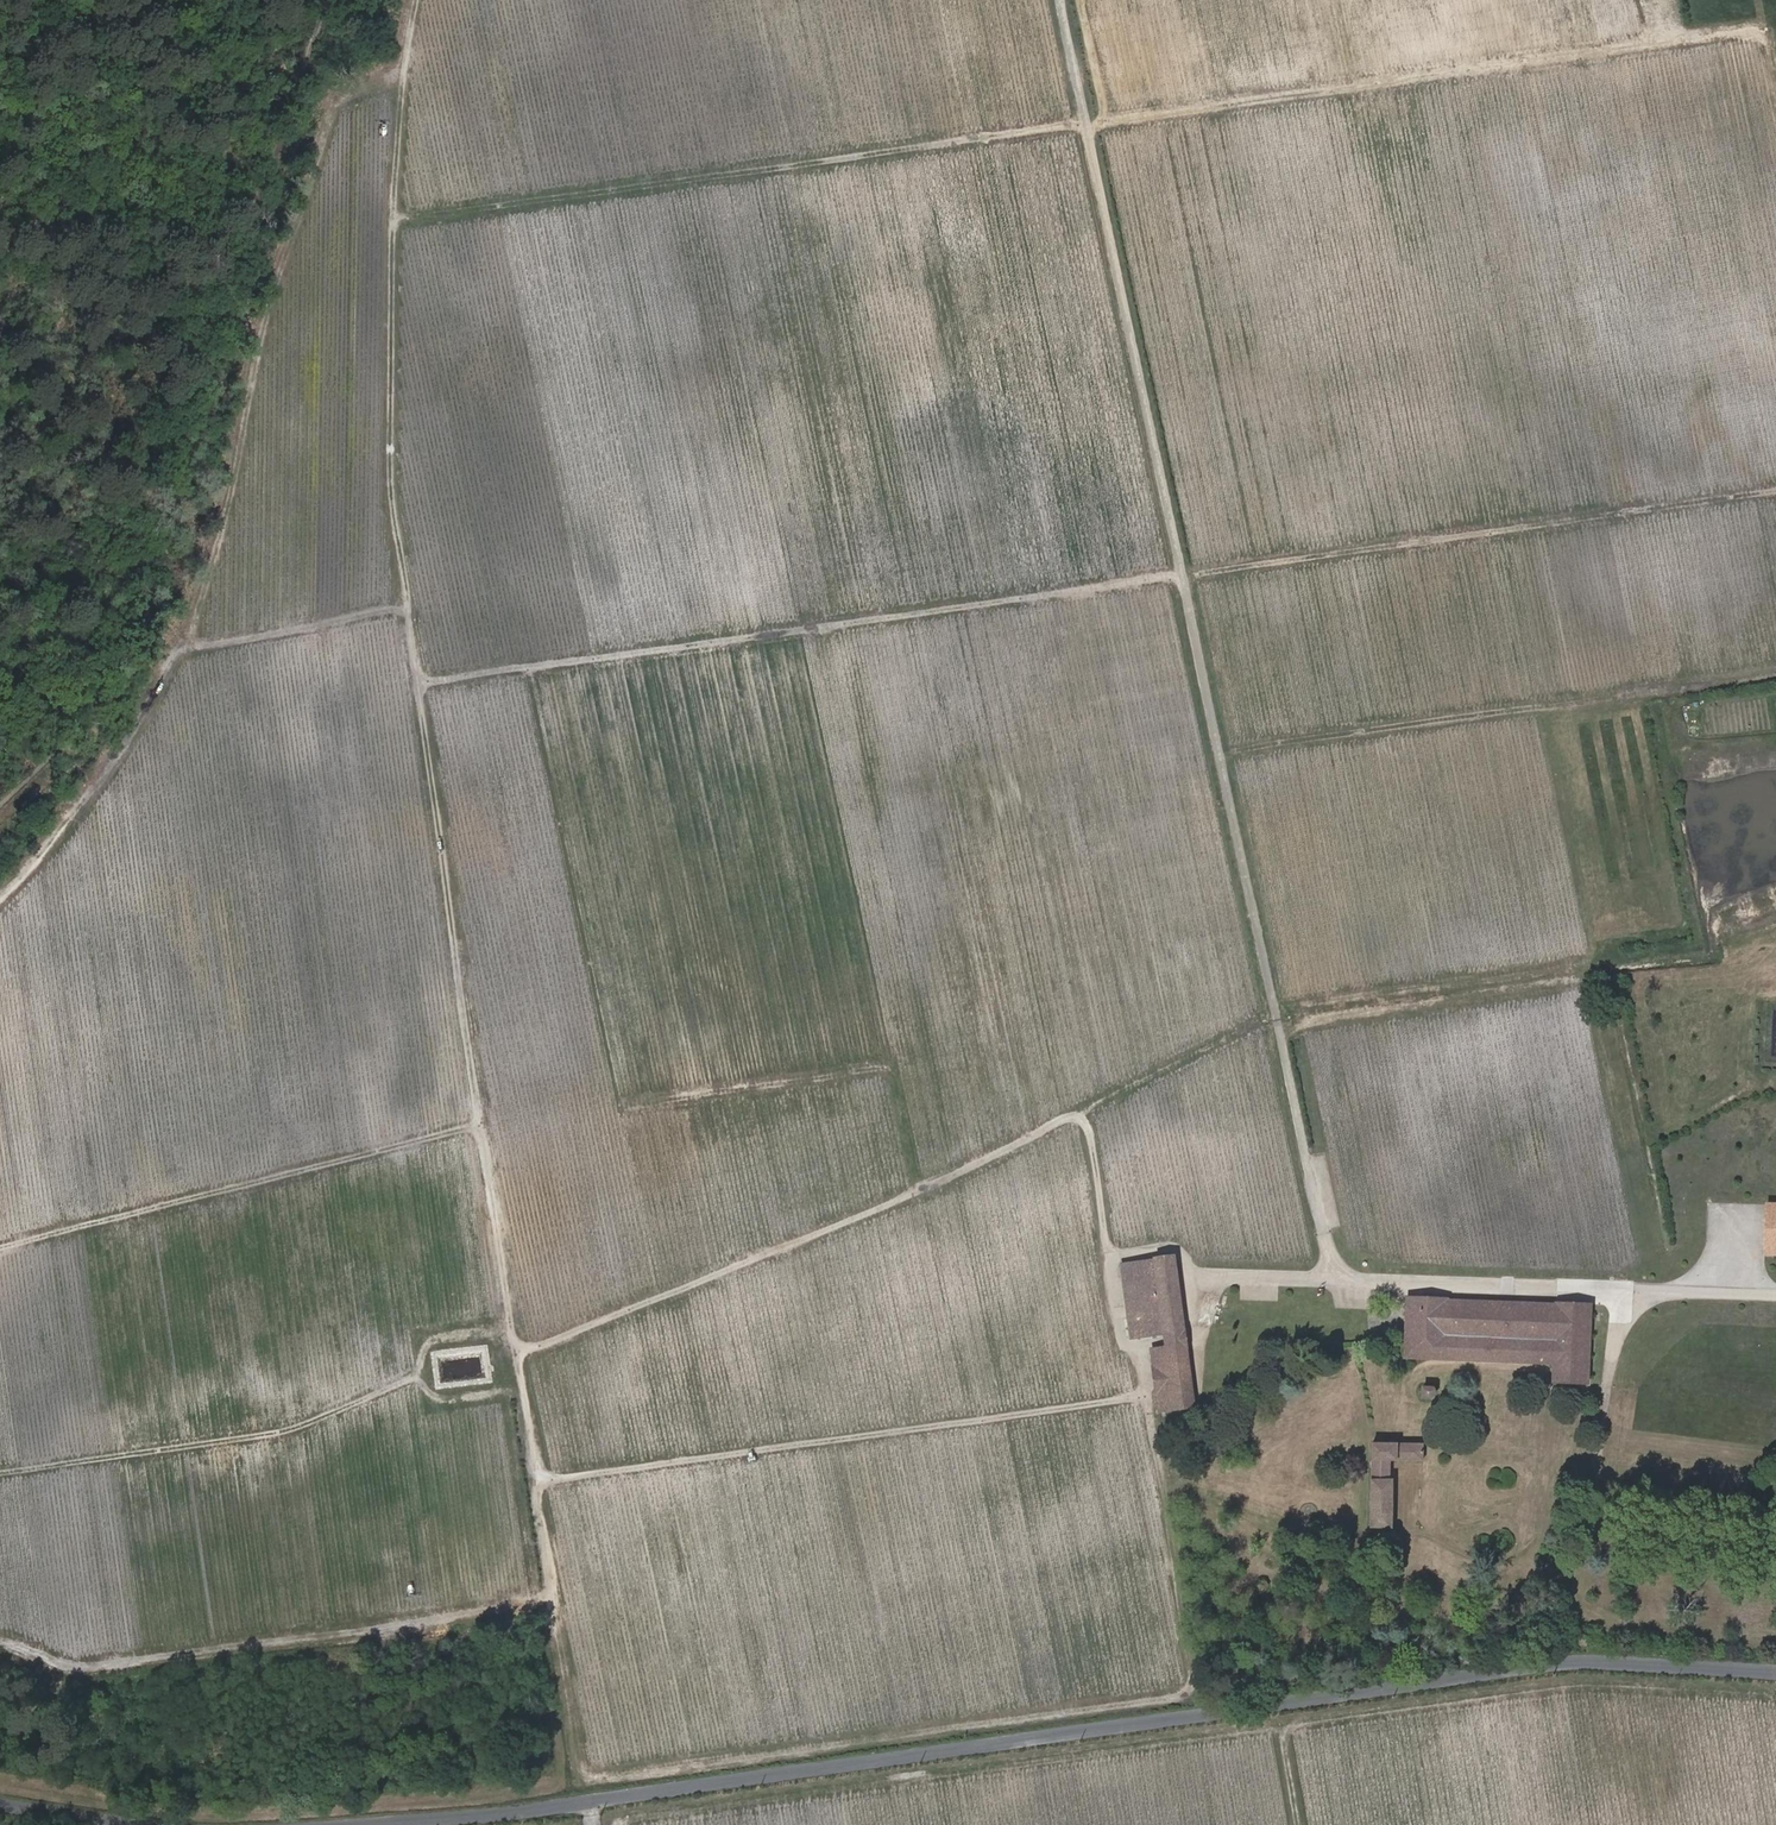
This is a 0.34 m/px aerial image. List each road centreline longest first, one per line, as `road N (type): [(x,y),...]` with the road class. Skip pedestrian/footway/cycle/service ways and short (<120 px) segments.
road 1 (track): [(578,1778),(478,1129),(395,500),(396,222),(404,66),(419,0)]
road 2 (track): [(1616,515),(1519,63),(396,222)]
road 3 (track): [(513,1358),(912,1195),(1274,1013),(1295,1020),(1698,945),(1650,691)]
road 4 (track): [(418,685),(1775,491)]
road 5 (tertiary): [(424,1824),(1580,1661),(1775,1668)]
road 6 (track): [(1330,1282),(1060,0)]
road 7 (track): [(616,1824),(1582,1684),(1775,1695)]
road 8 (track): [(533,1485),(1147,1396),(1137,1346),(1122,1343),(1083,1109)]
road 9 (track): [(403,77),(332,106),(260,329),(188,653),(407,603)]
road 10 (track): [(1775,675),(1219,755)]
road 11 (track): [(0,1250),(478,1129)]
road 12 (track): [(1397,1535),(1421,1532),(1473,1556),(1501,1559),(1555,1520),(1595,1471),(1623,1291)]
road 13 (track): [(1775,1546),(1555,1520)]
road 14 (track): [(1673,0),(1683,44),(1760,36),(1775,75)]
road 15 (tertiary): [(0,1802),(140,1824)]

